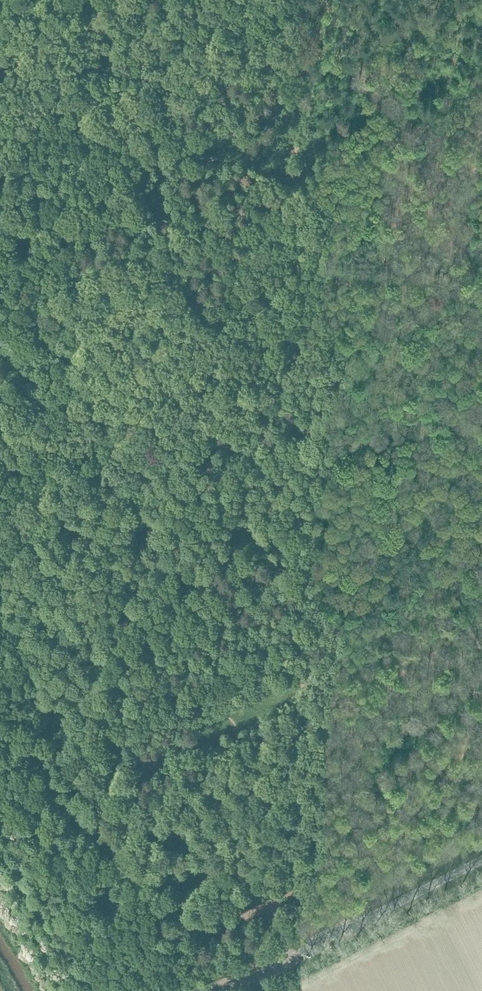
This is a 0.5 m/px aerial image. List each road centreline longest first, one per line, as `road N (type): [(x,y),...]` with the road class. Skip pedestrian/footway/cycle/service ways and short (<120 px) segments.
road 1 (unclassified): [(228,990),(481,863)]

